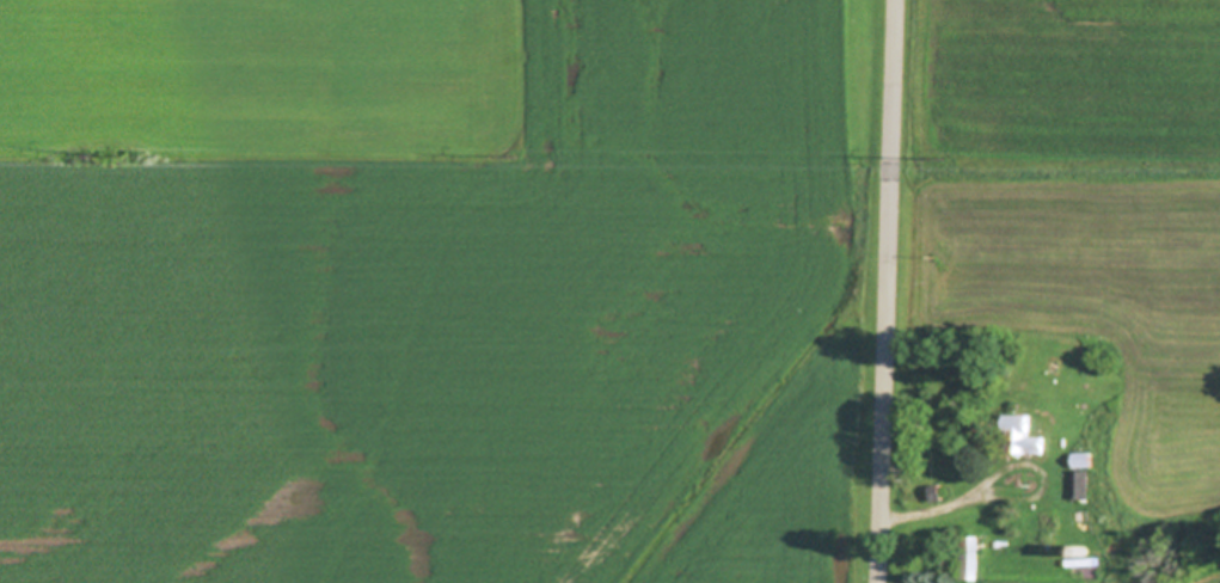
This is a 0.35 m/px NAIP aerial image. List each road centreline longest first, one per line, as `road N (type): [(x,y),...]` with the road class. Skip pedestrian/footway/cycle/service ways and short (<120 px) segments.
road 1 (residential): [(881,582),(897,0)]

